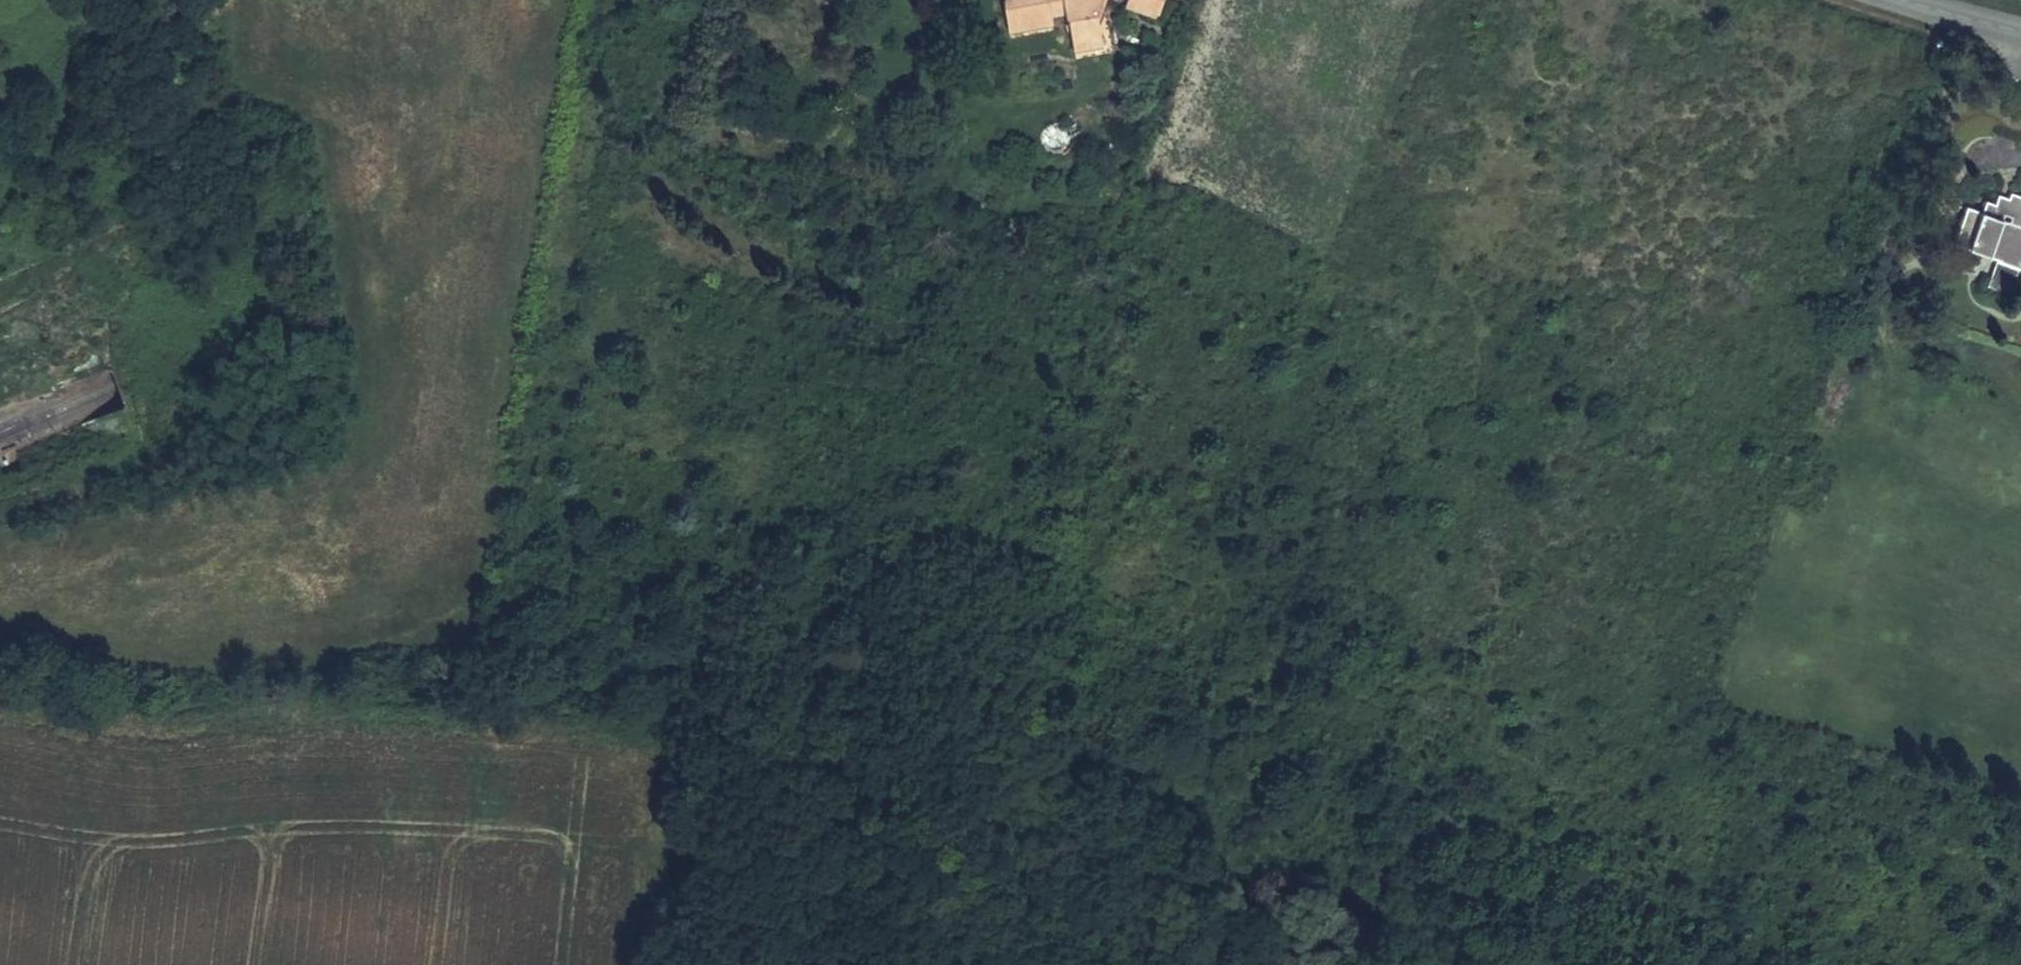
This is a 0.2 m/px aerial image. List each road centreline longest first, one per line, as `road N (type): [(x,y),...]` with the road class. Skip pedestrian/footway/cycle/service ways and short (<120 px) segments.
road 1 (secondary): [(1903,0),(2020,32)]

